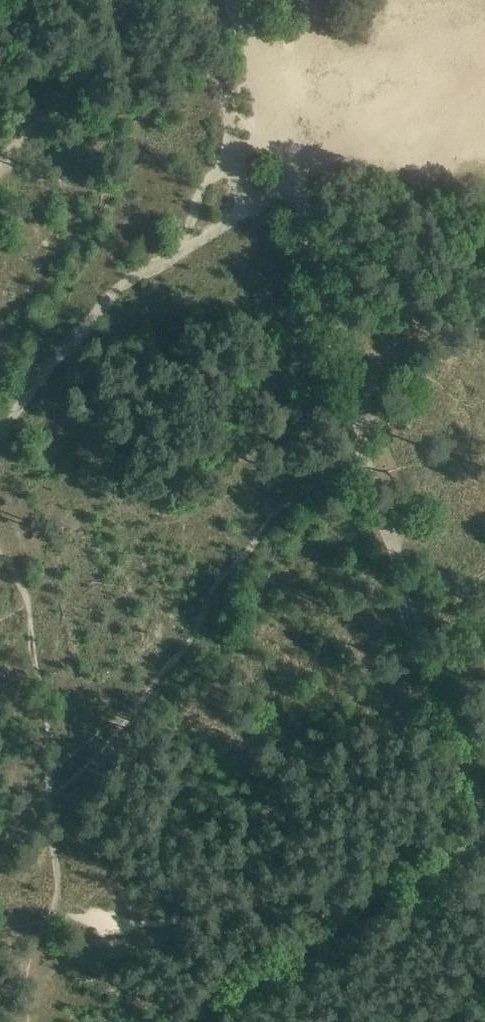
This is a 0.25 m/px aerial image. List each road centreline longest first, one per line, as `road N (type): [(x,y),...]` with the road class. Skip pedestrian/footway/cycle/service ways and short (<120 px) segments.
road 1 (track): [(474,809),(302,226)]
road 2 (track): [(474,809),(182,1021)]
road 3 (track): [(302,226),(235,0)]

